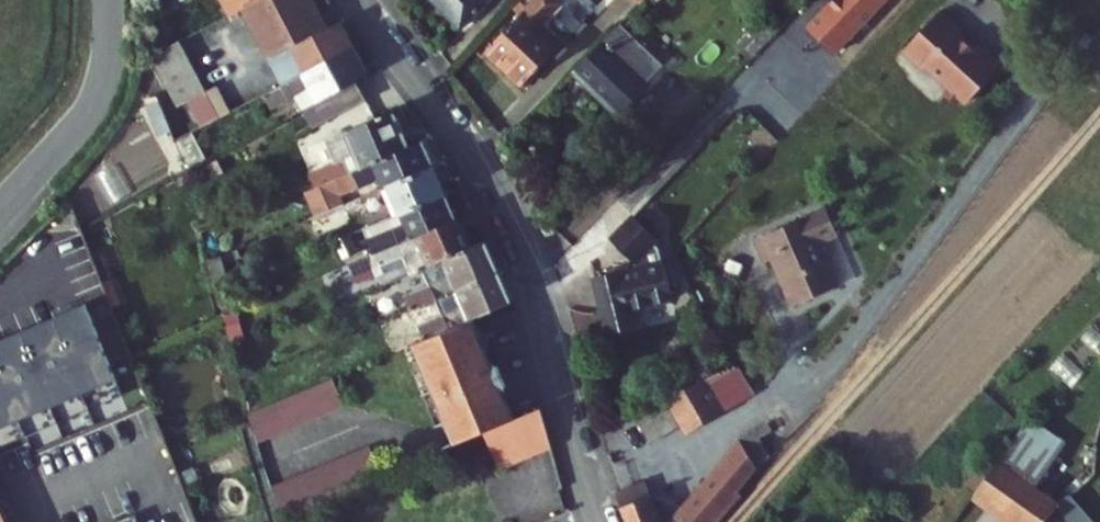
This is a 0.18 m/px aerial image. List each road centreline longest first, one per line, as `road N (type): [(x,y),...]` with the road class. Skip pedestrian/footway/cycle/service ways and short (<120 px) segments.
road 1 (residential): [(358,0),(501,199),(603,521)]
road 2 (track): [(737,521),(1099,117)]

